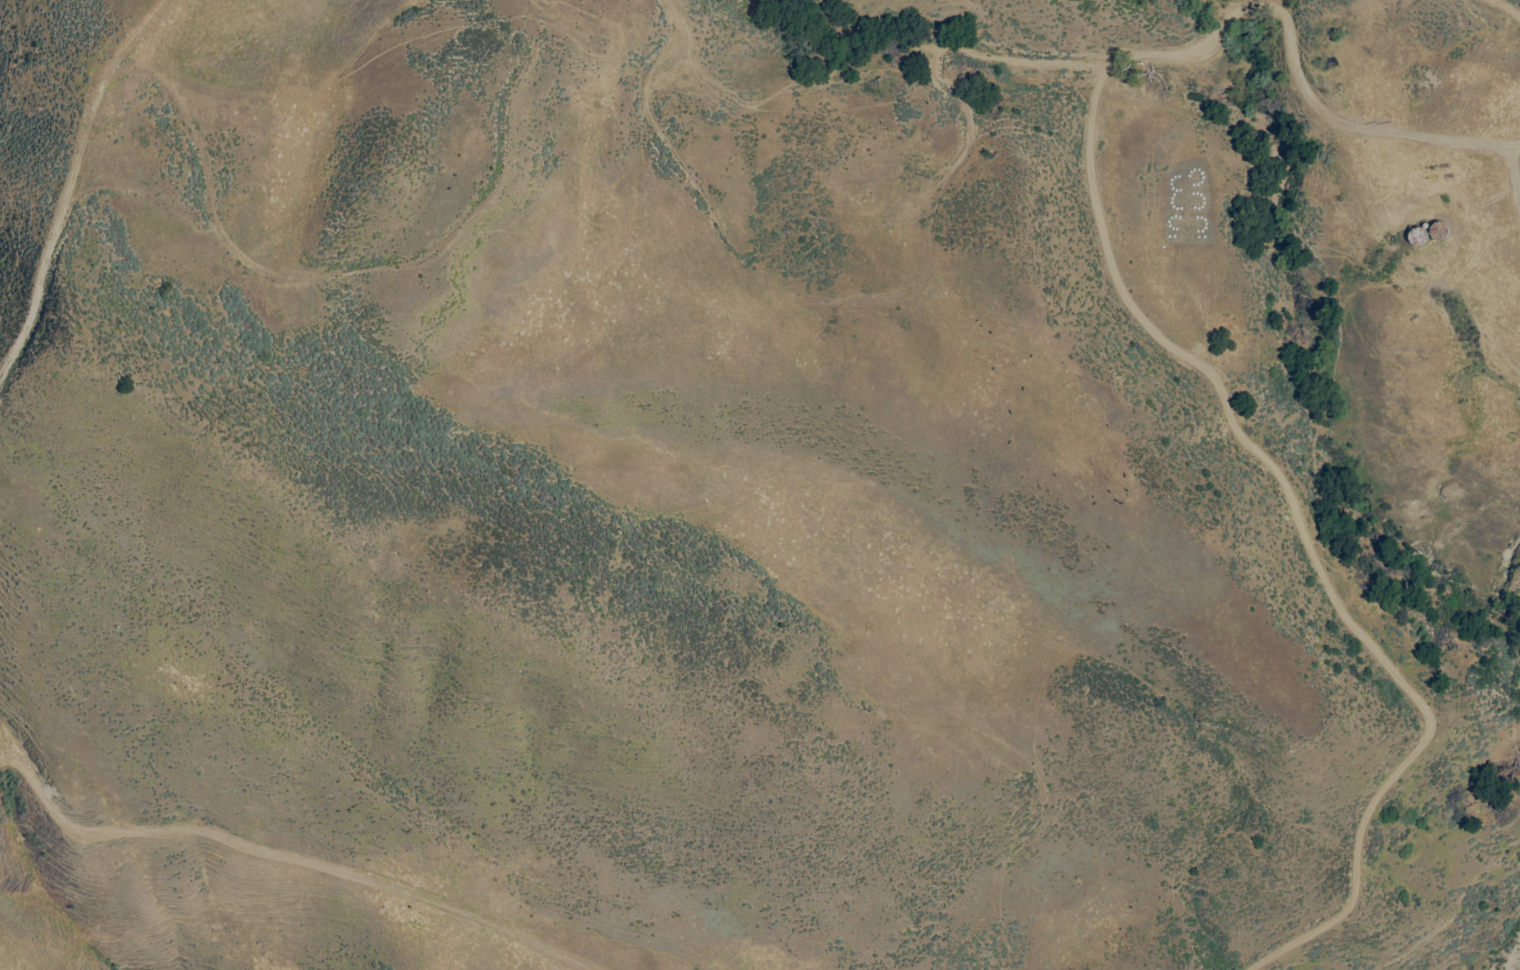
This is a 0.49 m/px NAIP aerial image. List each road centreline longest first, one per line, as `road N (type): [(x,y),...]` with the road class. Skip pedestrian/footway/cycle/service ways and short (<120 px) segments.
road 1 (track): [(1245,969),(1345,904),(1354,891),(1366,802),(1430,719),(1425,697),(1332,606),(1275,465),(1238,432),(1214,384),(1126,297),(1096,215),(1090,118),(1104,58),(1202,50),(1247,5),(1278,5),(1306,93),(1340,127),(1519,143)]

